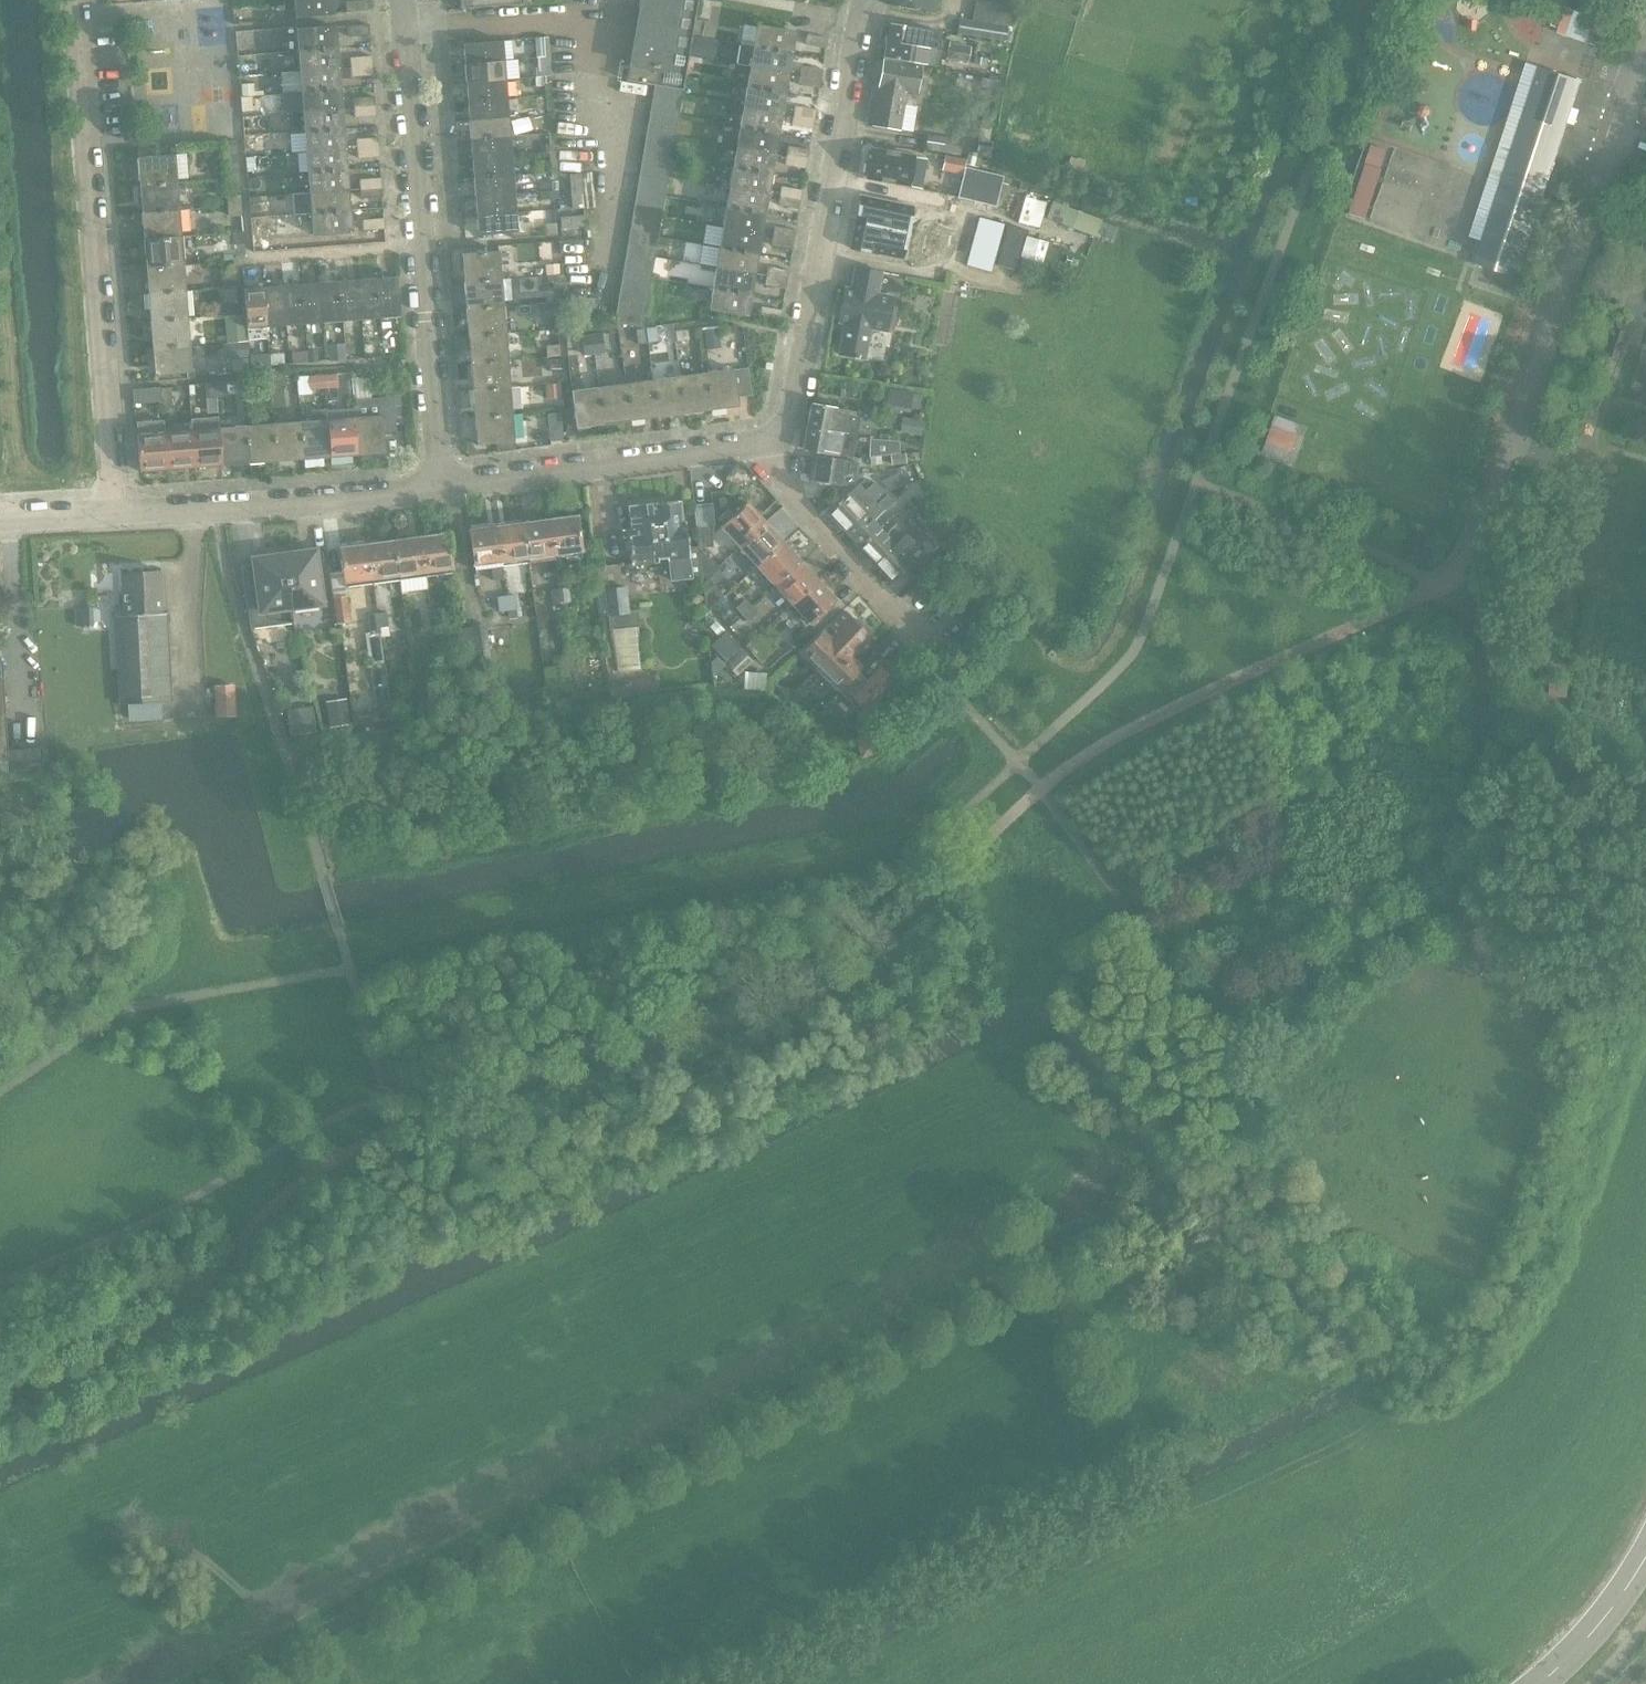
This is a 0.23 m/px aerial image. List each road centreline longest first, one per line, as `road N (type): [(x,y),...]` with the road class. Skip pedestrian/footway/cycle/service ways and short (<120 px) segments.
road 1 (residential): [(119,513),(77,0)]
road 2 (residential): [(440,486),(401,0)]
road 3 (tertiary): [(782,440),(869,0)]
road 4 (unclassified): [(1645,45),(1504,467)]
road 5 (tertiary): [(440,486),(782,440)]
road 6 (tertiary): [(119,513),(360,499),(440,486)]
road 7 (residential): [(896,619),(796,514),(779,472),(782,440)]
road 8 (tertiary): [(1541,1683),(1605,1619),(1645,1559)]

